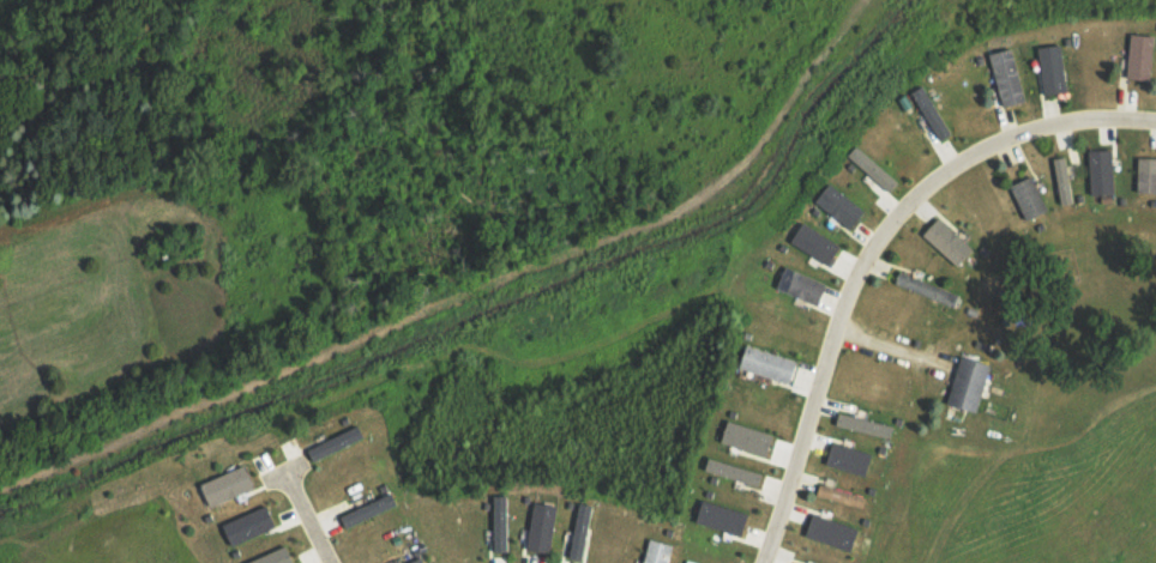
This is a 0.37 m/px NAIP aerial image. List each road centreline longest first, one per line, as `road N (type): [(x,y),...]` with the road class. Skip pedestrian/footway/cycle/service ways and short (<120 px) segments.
road 1 (residential): [(1155,124),(1043,128),(991,146),(905,206),(869,253),(845,303),(761,562)]

